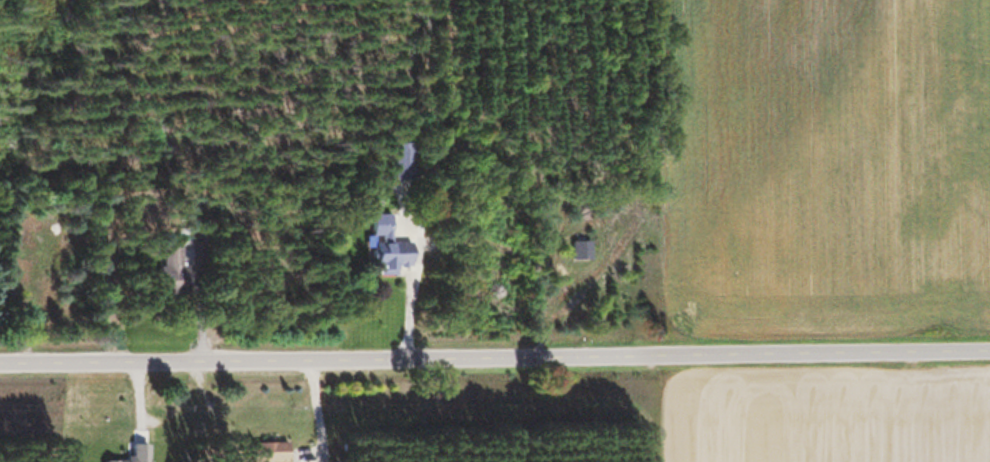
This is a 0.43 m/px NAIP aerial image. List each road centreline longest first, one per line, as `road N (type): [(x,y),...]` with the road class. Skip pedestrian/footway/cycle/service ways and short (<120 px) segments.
road 1 (residential): [(0,355),(989,345)]

